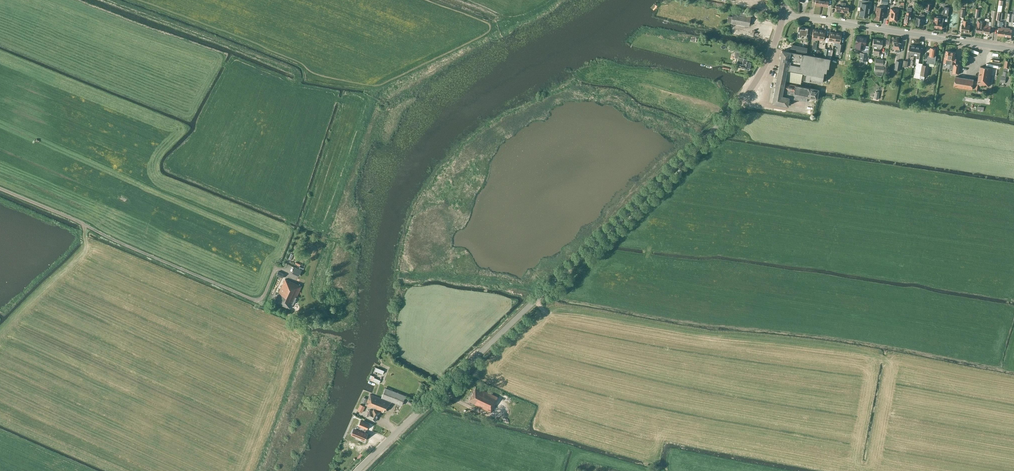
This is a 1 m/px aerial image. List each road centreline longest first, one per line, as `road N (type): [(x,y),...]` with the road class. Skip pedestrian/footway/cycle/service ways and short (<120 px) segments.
road 1 (tertiary): [(357,470),(731,113),(770,55),(783,14)]
road 2 (residential): [(783,14),(1013,50)]

